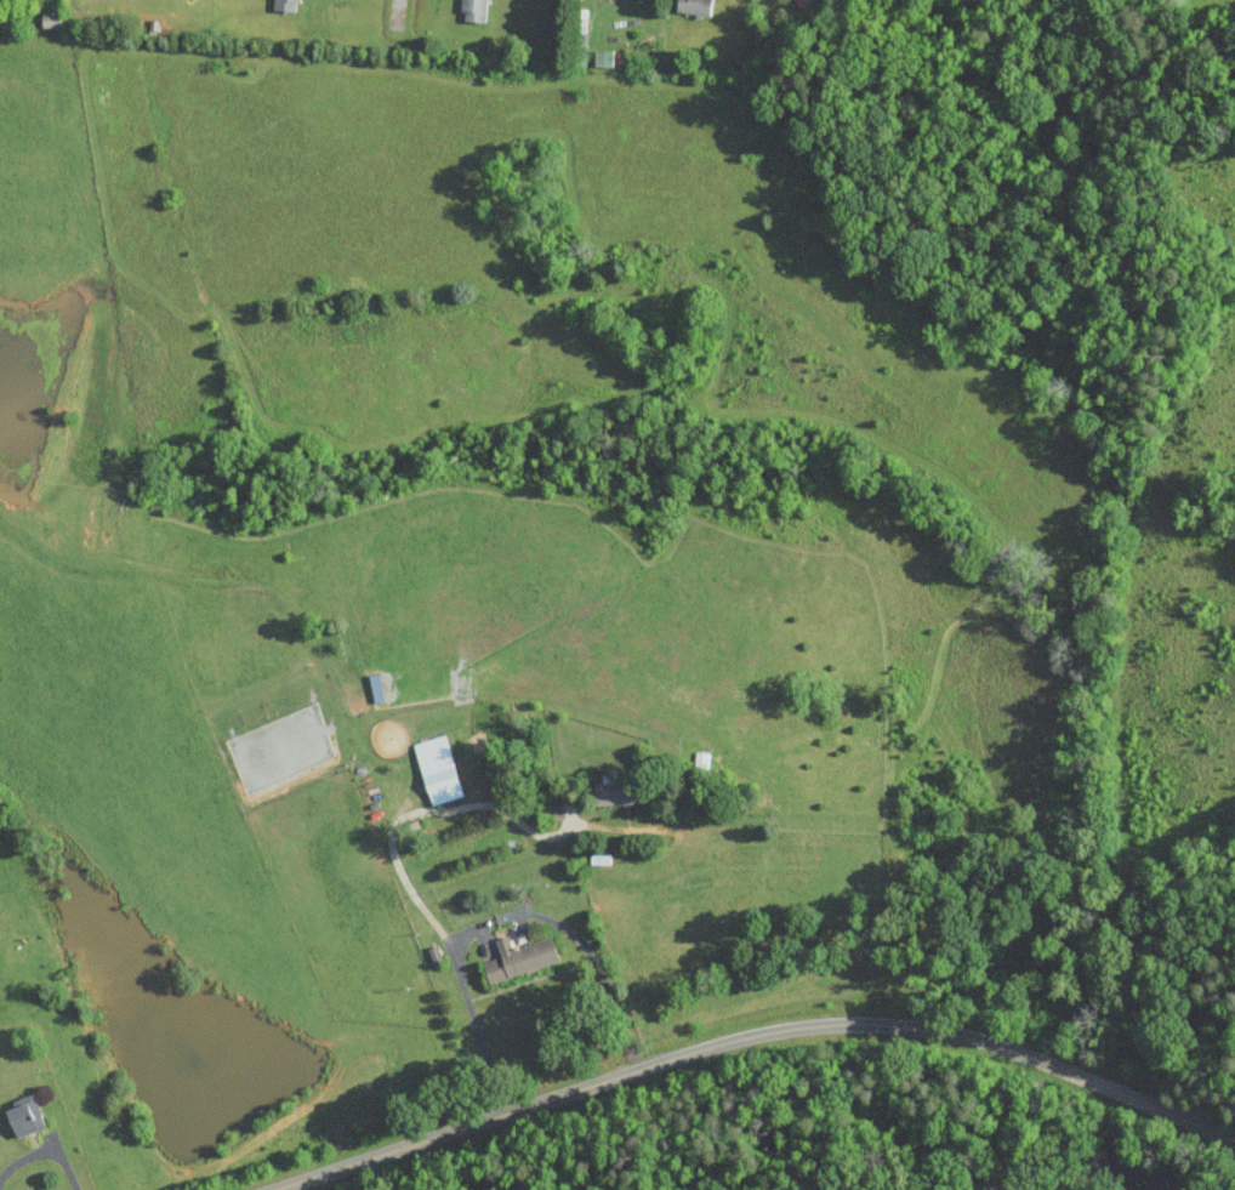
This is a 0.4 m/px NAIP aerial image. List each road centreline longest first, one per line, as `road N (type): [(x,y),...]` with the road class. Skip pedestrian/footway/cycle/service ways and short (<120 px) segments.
road 1 (residential): [(280,1189),(747,1038),(831,1025),(932,1031),(1000,1047),(1234,1142)]

